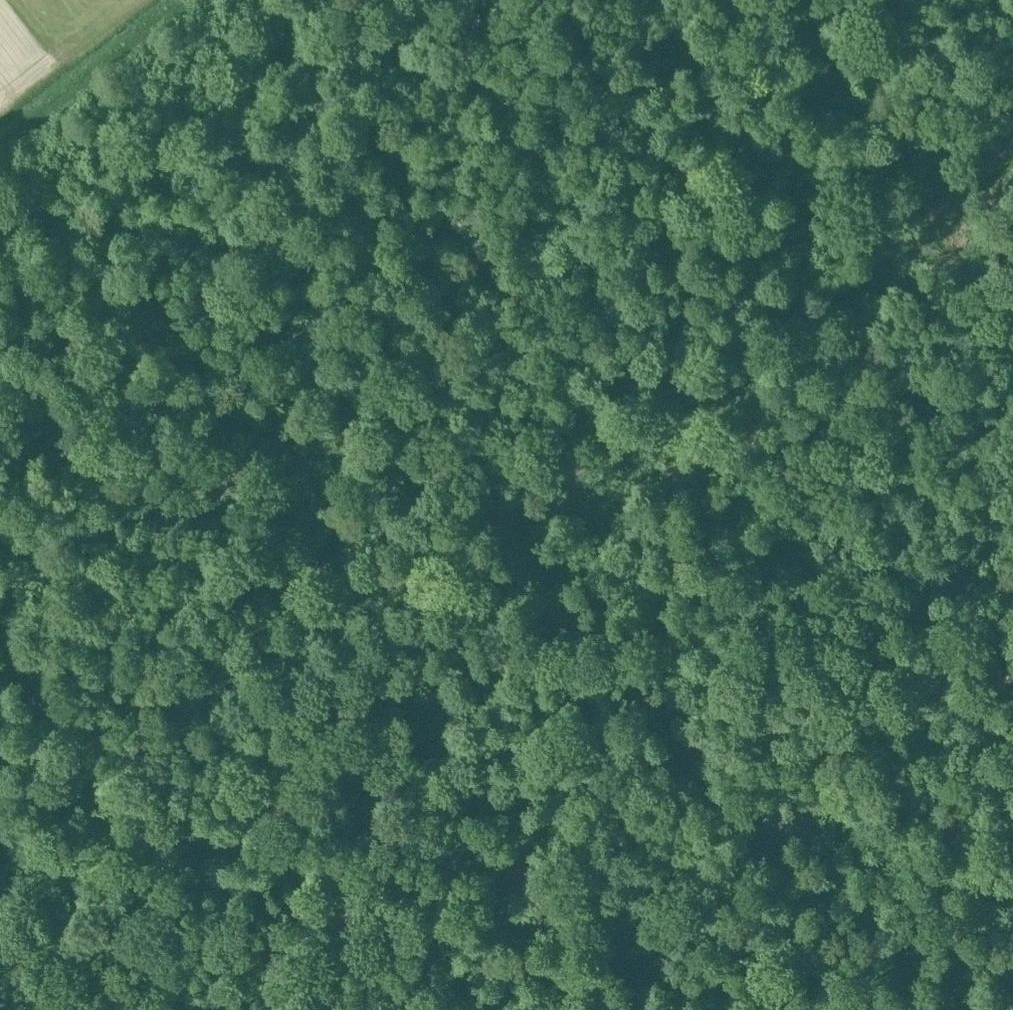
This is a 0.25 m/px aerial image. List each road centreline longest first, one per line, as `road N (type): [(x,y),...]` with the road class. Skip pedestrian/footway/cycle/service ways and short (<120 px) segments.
road 1 (track): [(0,845),(289,630),(690,396),(849,277),(1012,136)]
road 2 (track): [(0,151),(193,0)]

